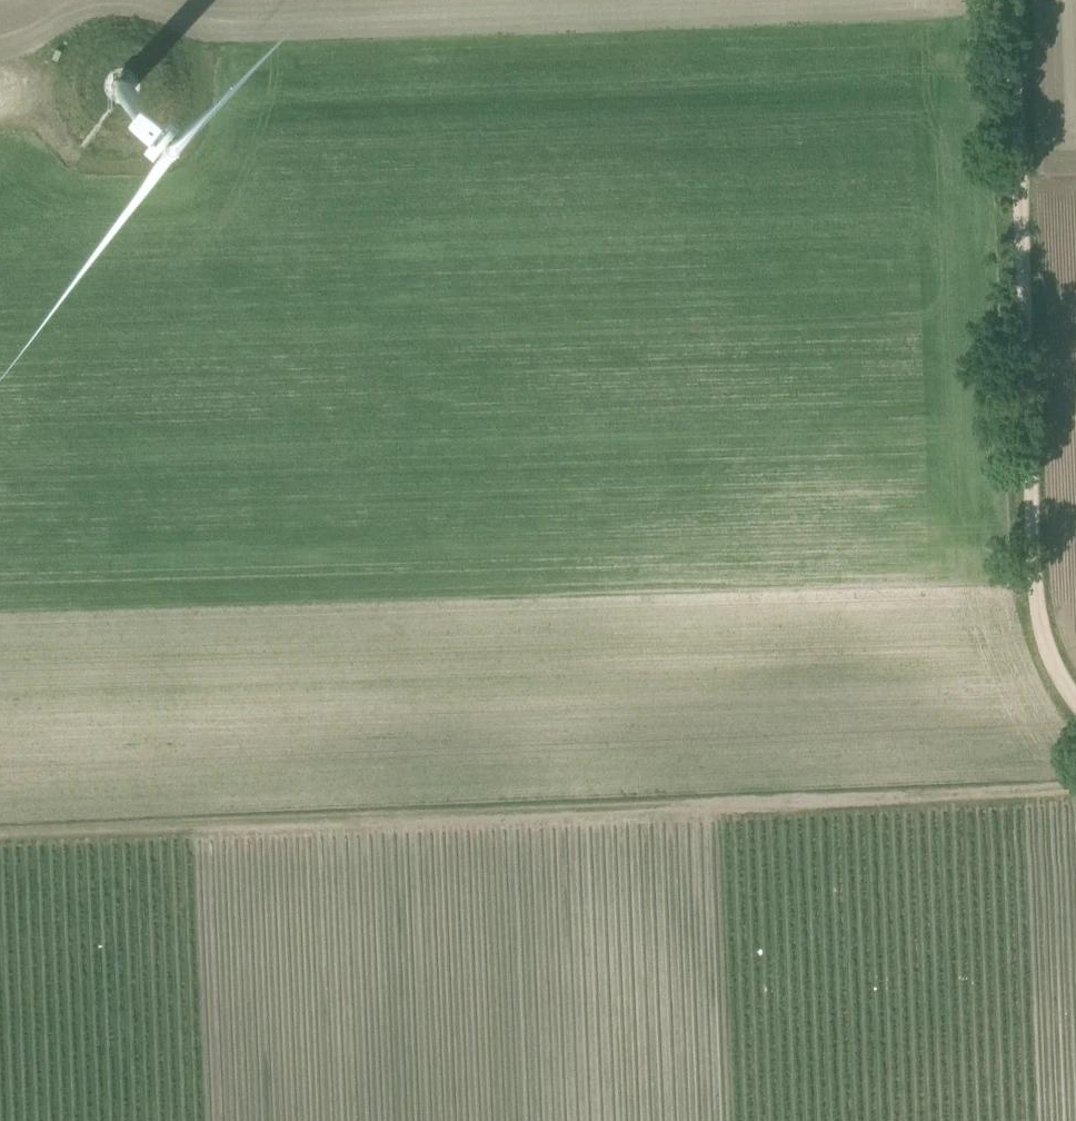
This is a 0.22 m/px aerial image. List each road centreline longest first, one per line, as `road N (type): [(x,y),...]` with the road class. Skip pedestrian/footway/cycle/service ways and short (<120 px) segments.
road 1 (track): [(1075,783),(0,831)]
road 2 (track): [(1014,0),(1040,622),(1075,712)]

